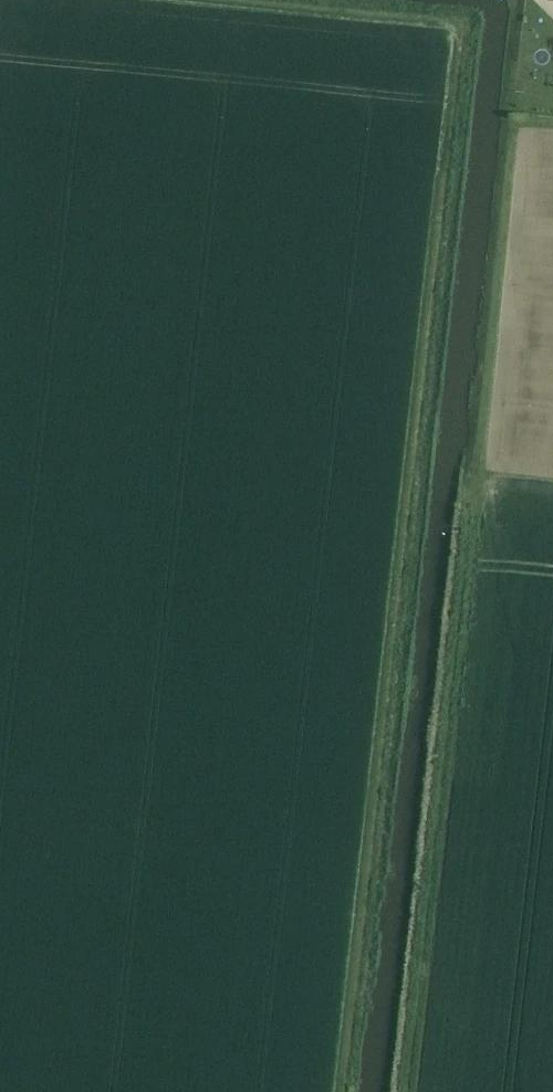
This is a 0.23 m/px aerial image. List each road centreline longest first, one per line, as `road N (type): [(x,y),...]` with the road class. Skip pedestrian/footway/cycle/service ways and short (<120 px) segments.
road 1 (track): [(209,0),(461,25),(342,1091)]
road 2 (track): [(407,1091),(476,467),(552,475)]

